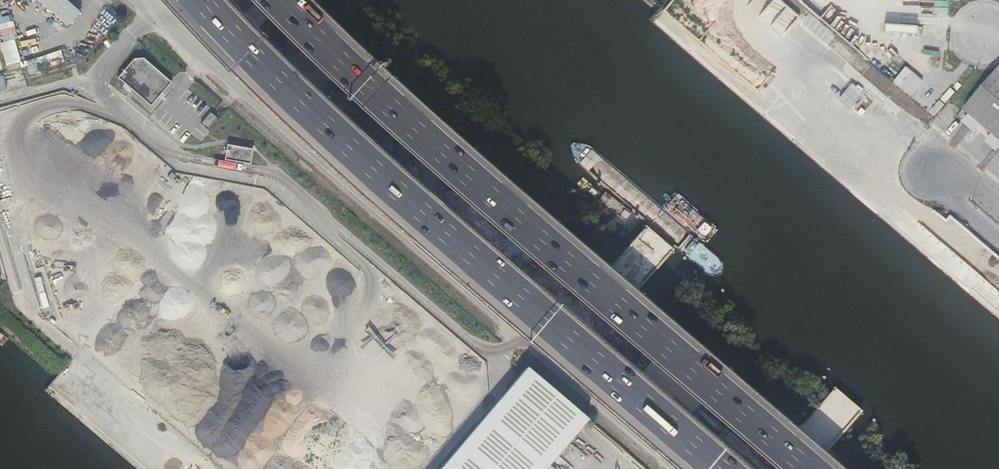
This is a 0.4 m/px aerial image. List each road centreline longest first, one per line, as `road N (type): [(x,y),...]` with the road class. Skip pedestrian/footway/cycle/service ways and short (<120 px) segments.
road 1 (unclassified): [(141,0),(679,468)]
road 2 (motorway): [(808,468),(487,192),(281,0)]
road 3 (motorway): [(202,0),(443,230),(721,468)]

